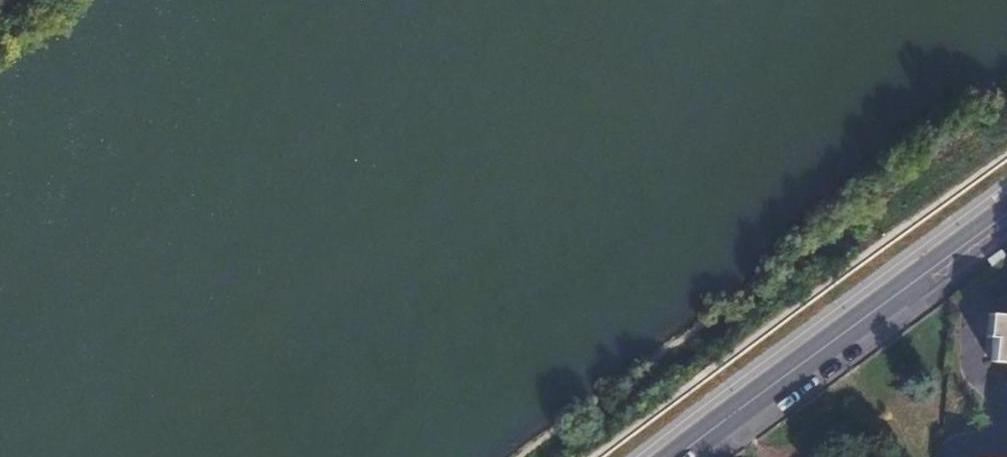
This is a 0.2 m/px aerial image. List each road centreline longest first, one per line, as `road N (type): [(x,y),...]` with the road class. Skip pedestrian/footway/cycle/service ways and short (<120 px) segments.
road 1 (residential): [(675,456),(1006,215)]

